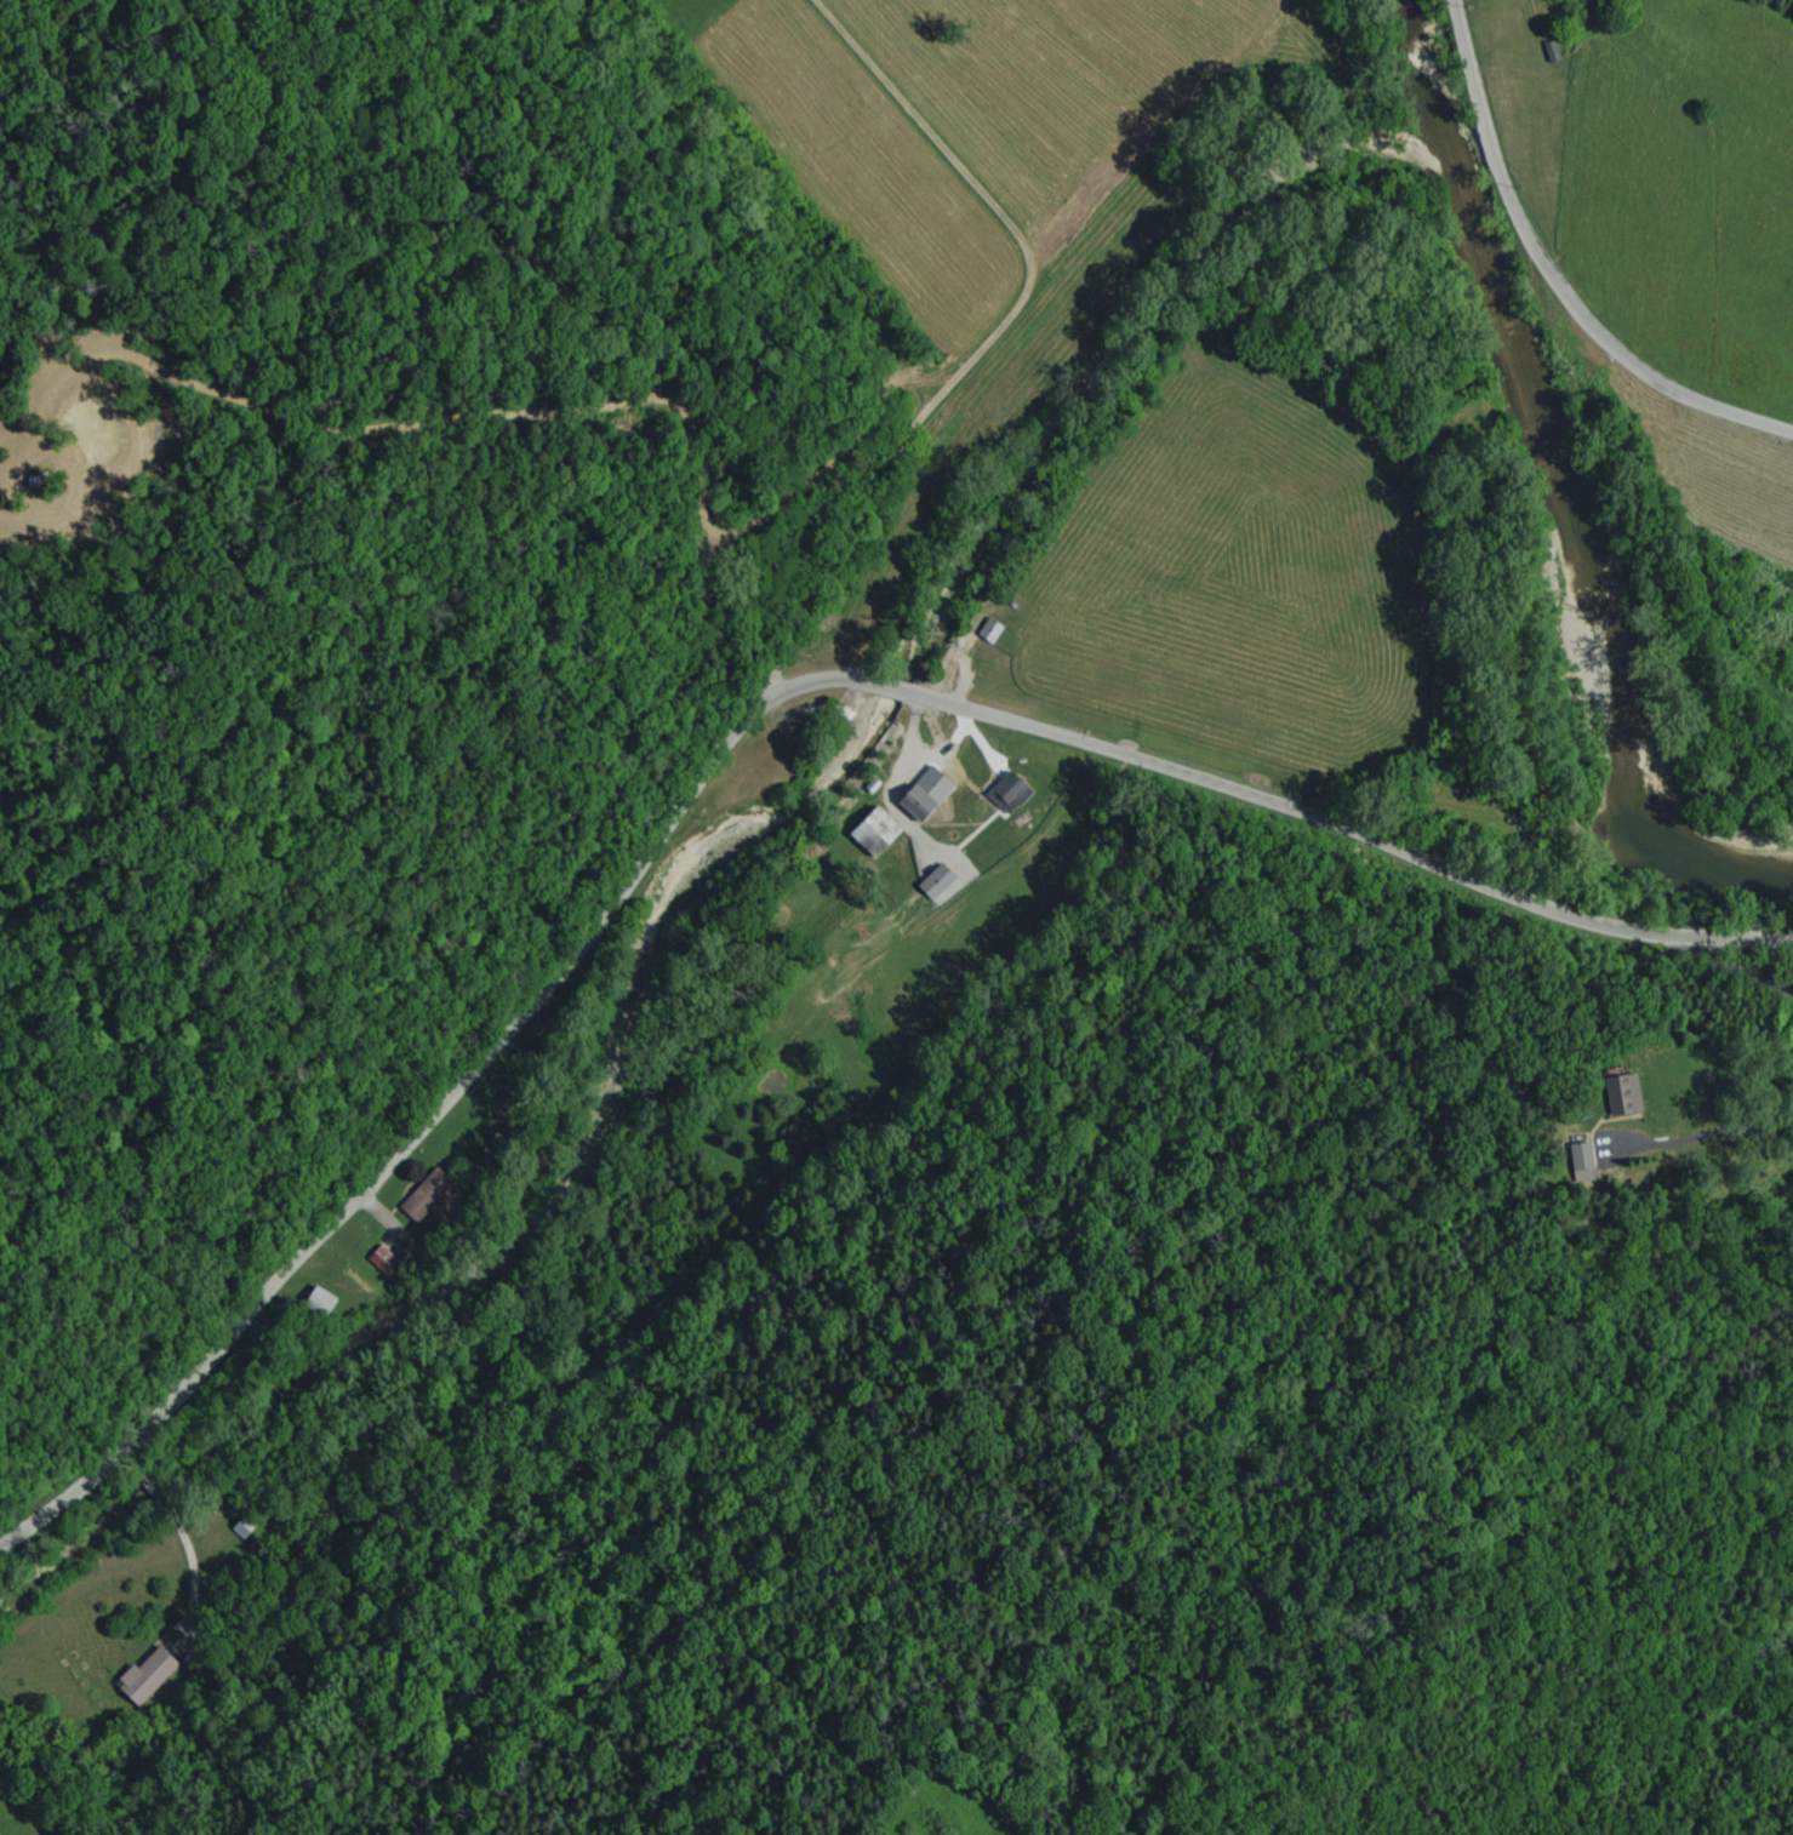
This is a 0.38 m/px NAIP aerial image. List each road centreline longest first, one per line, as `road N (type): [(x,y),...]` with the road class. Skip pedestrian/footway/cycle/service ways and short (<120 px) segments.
road 1 (residential): [(0,1576),(131,1490),(256,1370),(526,1045),(633,898),(698,783),(752,709),(781,690),(873,682),(992,713),(1587,916),(1792,935)]
road 2 (residential): [(1792,445),(1695,406),(1649,377),(1572,304),(1512,188),(1460,0)]

